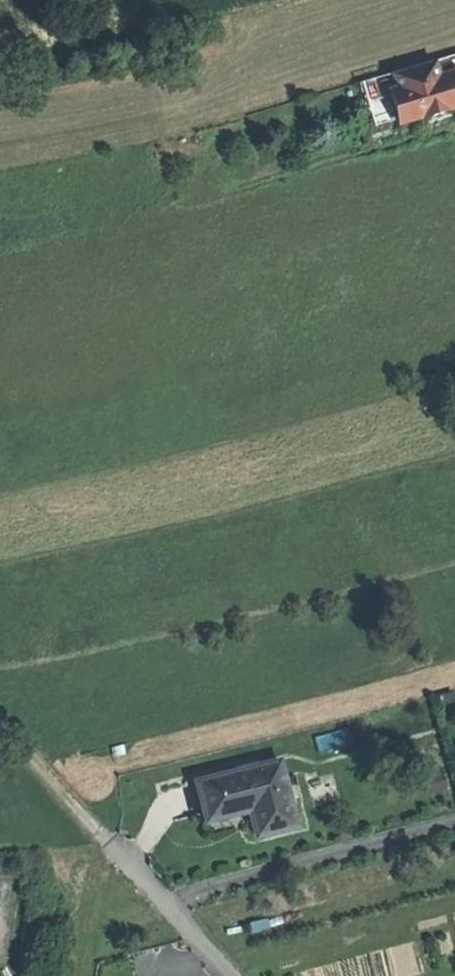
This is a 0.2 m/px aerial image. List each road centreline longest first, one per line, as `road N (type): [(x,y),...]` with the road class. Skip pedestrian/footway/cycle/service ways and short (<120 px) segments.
road 1 (residential): [(230,975),(109,847)]
road 2 (track): [(0,725),(109,847)]

